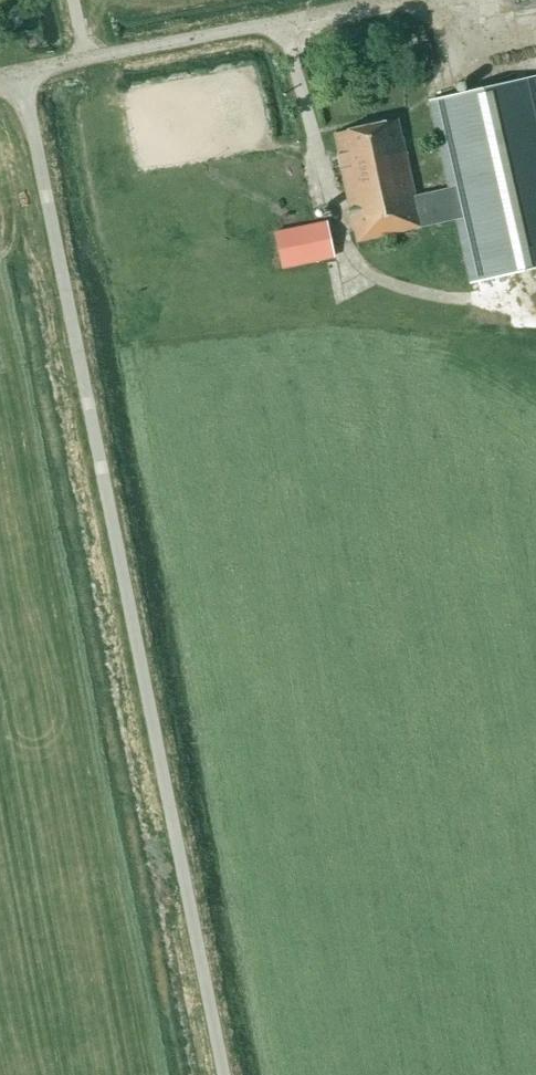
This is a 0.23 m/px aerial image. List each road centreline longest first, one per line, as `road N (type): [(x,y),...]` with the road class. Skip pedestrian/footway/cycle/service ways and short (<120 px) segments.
road 1 (unclassified): [(224,1074),(22,73)]

